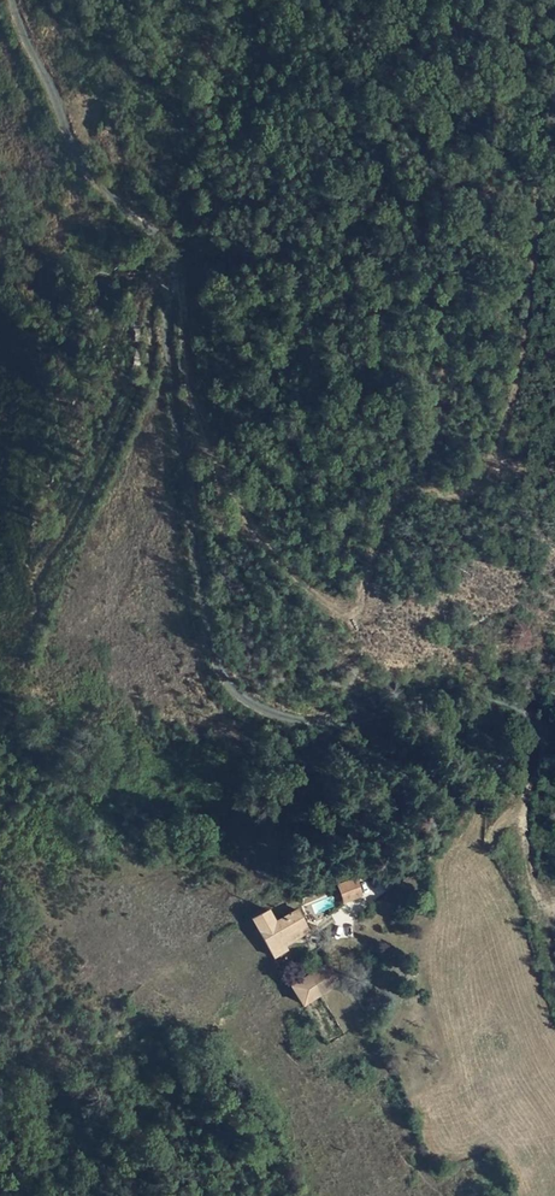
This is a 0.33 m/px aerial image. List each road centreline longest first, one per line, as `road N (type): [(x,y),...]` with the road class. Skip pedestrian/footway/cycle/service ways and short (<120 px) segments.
road 1 (unclassified): [(12,0),(86,173),(170,237),(174,264),(165,327),(209,641),(225,680),(261,708),(310,721),(441,697),(482,694),(513,704),(538,717),(551,740),(520,815)]
road 2 (track): [(174,264),(189,383),(251,523),(314,594),(328,602),(355,599),(399,501),(474,489),(494,475),(517,386),(554,104)]
road 3 (track): [(554,964),(520,815)]

